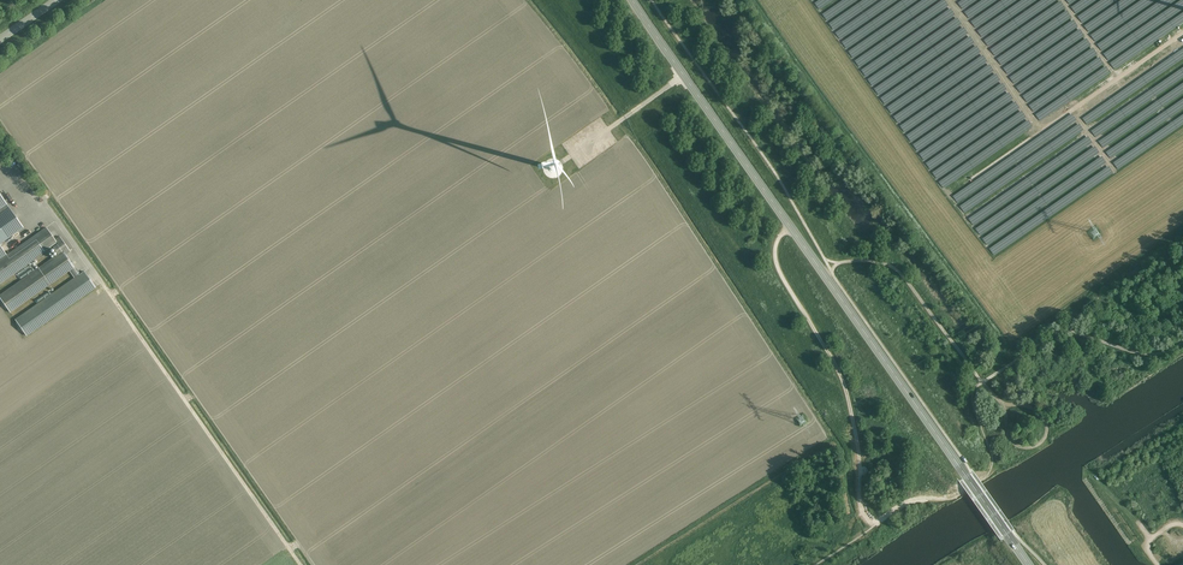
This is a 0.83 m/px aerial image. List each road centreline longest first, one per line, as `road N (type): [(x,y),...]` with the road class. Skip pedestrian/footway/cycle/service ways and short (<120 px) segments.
road 1 (tertiary): [(1028,564),(632,0)]
road 2 (track): [(790,226),(776,240),(775,257),(842,376),(860,455),(860,505),(875,525)]

